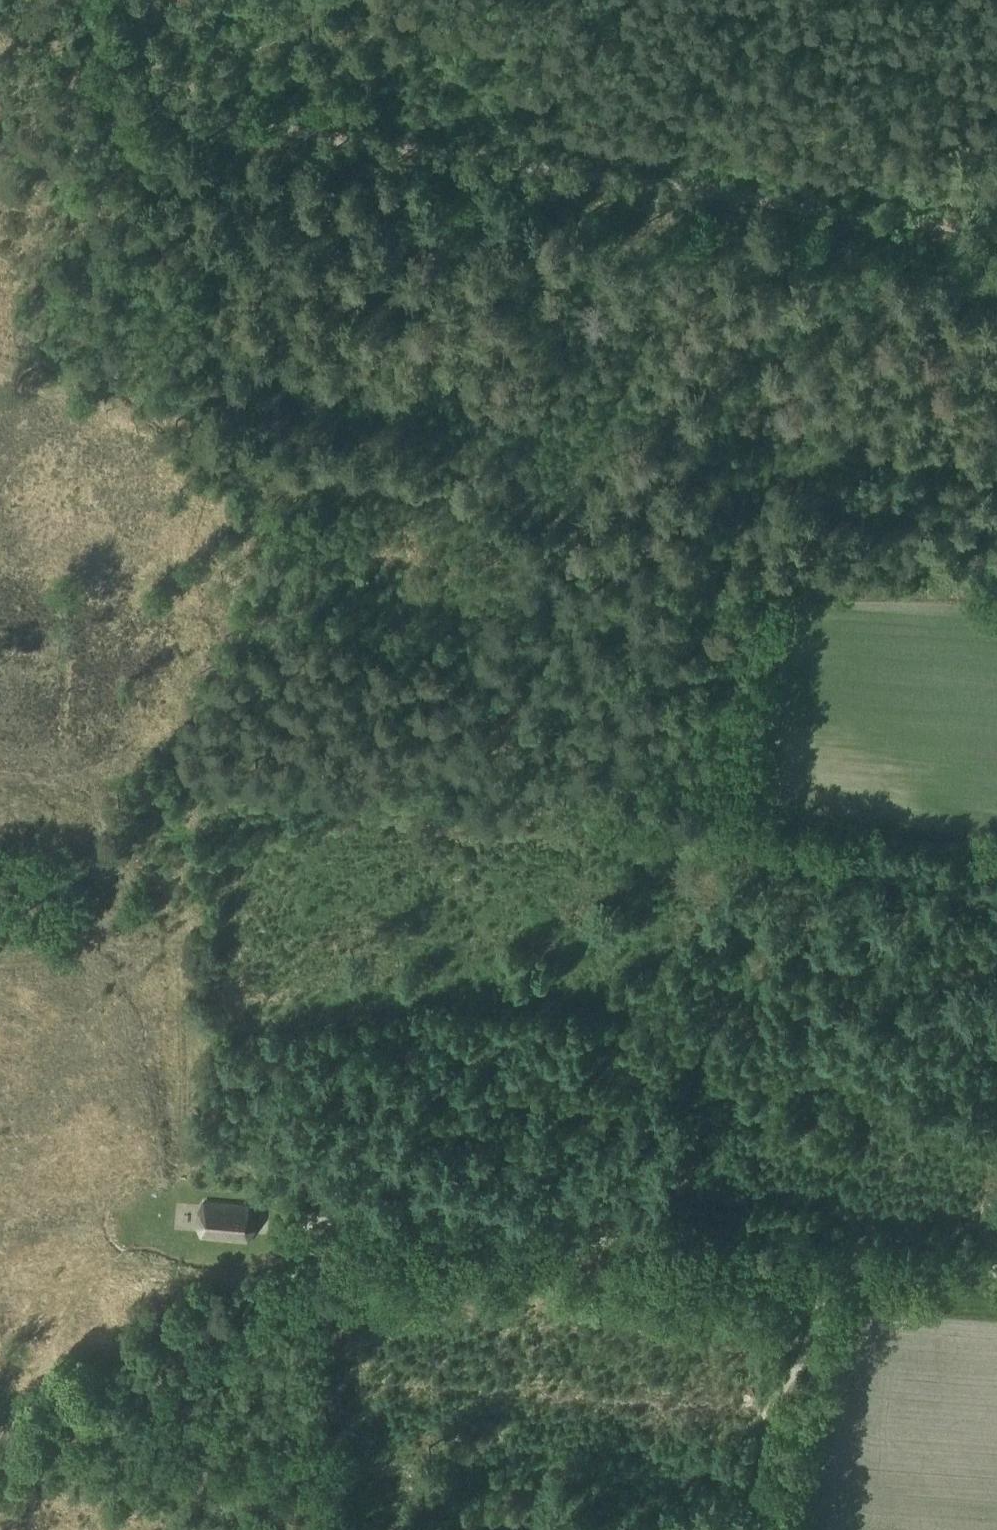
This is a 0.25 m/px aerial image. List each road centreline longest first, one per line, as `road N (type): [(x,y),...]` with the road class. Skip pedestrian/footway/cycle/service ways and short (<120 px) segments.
road 1 (track): [(996,221),(204,128),(146,0)]
road 2 (track): [(786,1529),(773,1447),(831,1261)]
road 3 (track): [(831,1261),(996,1275)]

